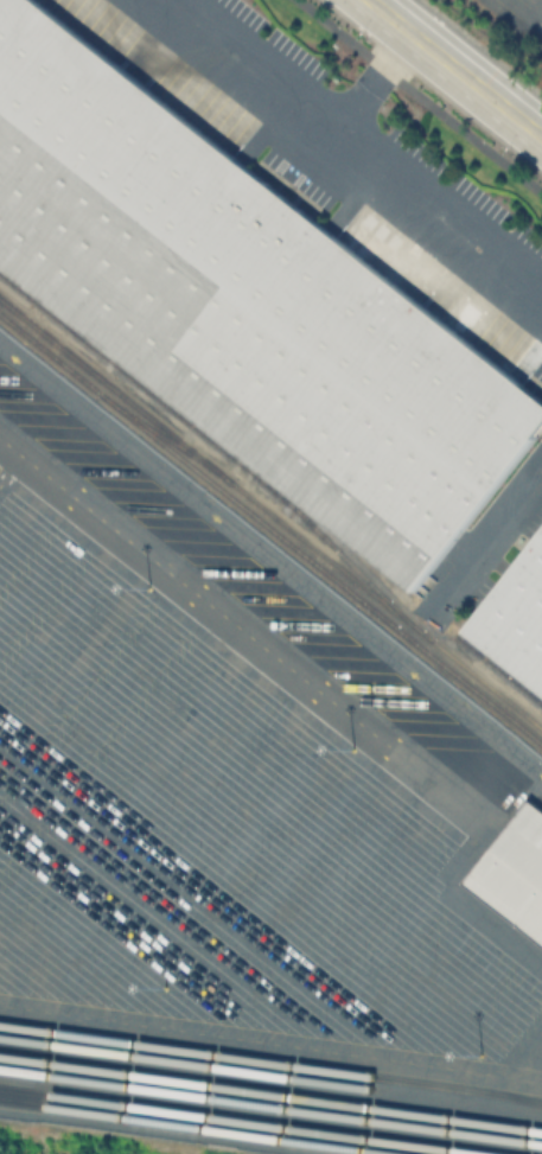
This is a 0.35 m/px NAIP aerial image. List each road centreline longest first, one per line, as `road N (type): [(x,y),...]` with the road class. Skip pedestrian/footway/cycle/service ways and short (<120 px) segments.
road 1 (primary): [(368,0),(541,137)]

